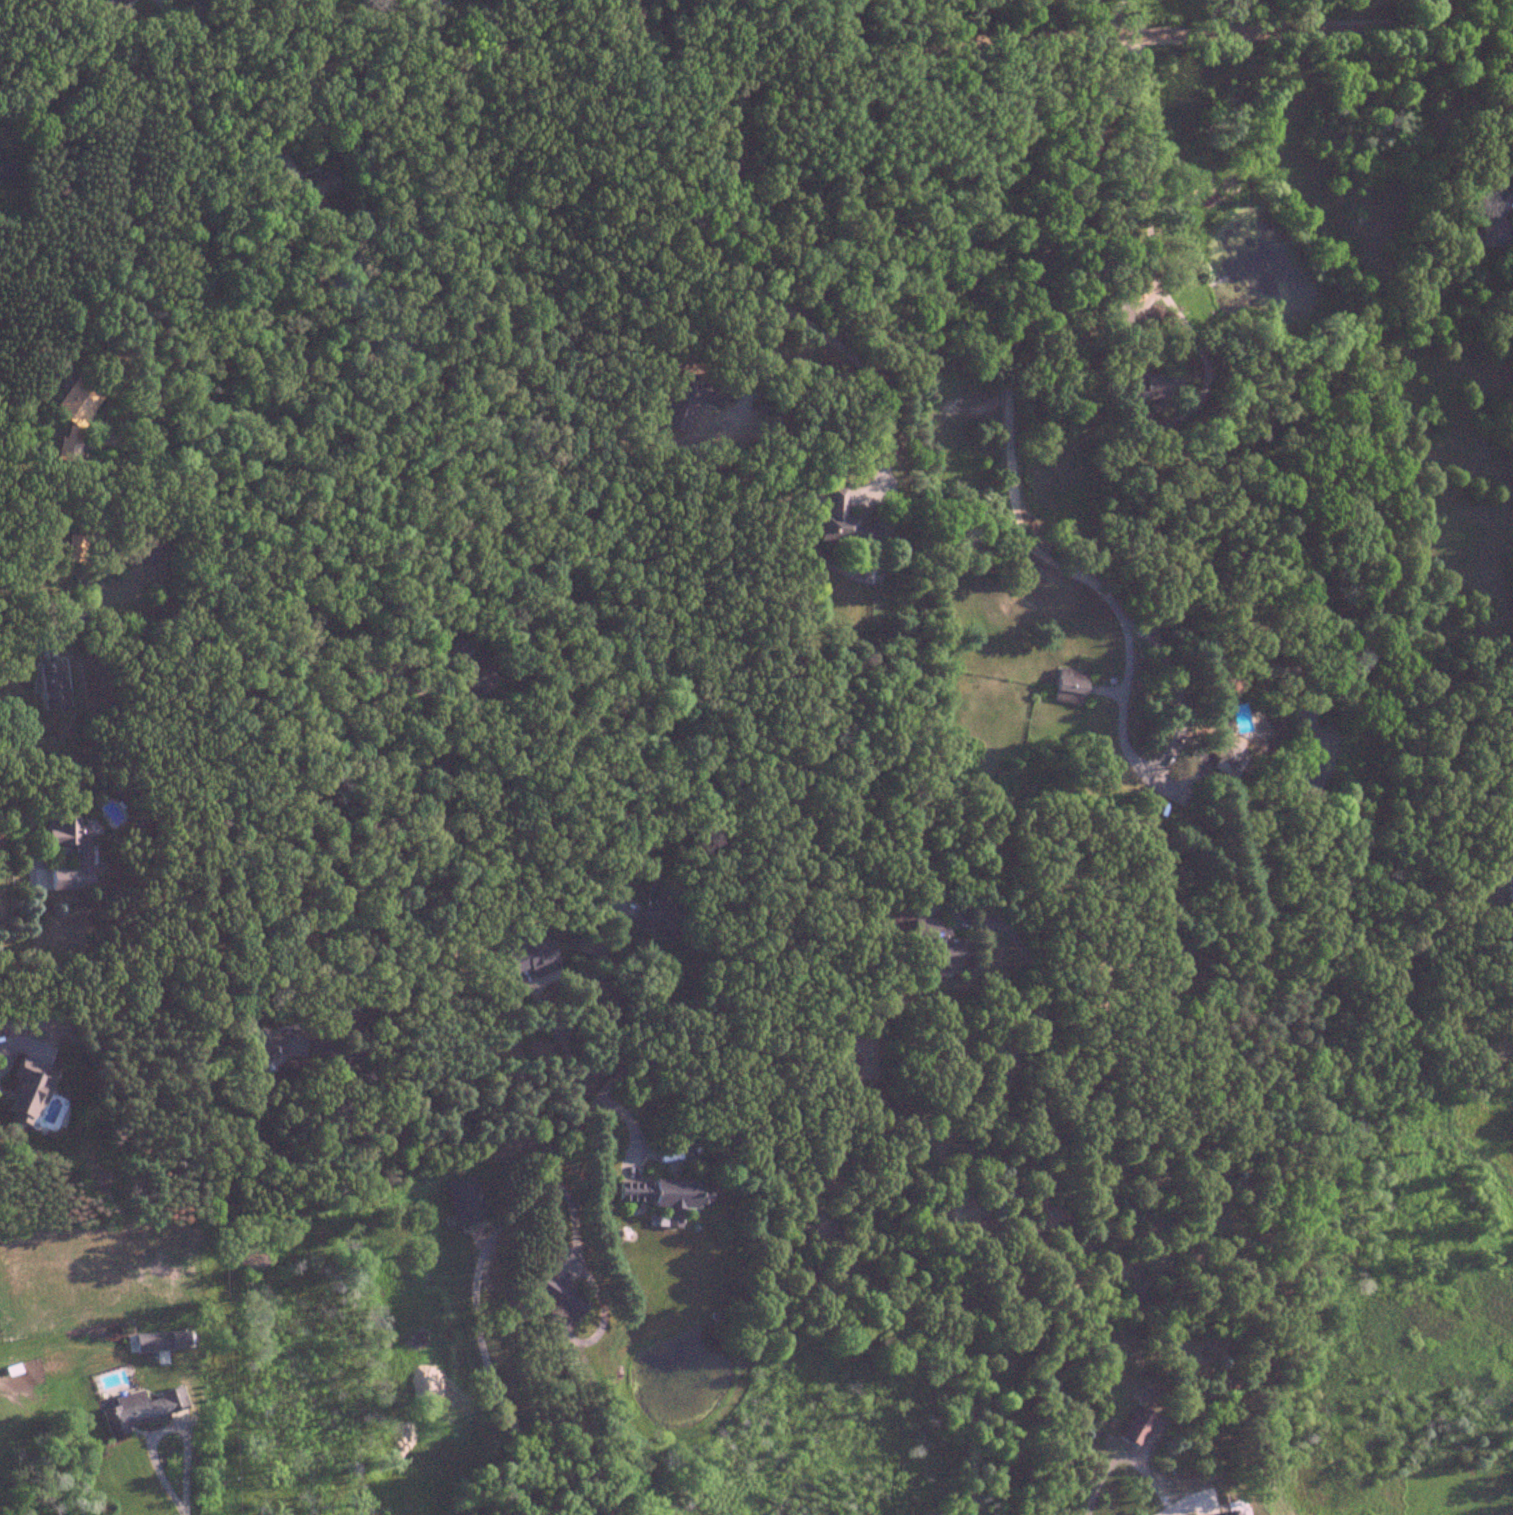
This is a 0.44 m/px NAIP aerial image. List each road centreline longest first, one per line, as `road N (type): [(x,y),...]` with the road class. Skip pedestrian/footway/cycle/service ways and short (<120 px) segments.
road 1 (residential): [(0,68),(212,74),(592,42),(757,58),(1512,24)]

